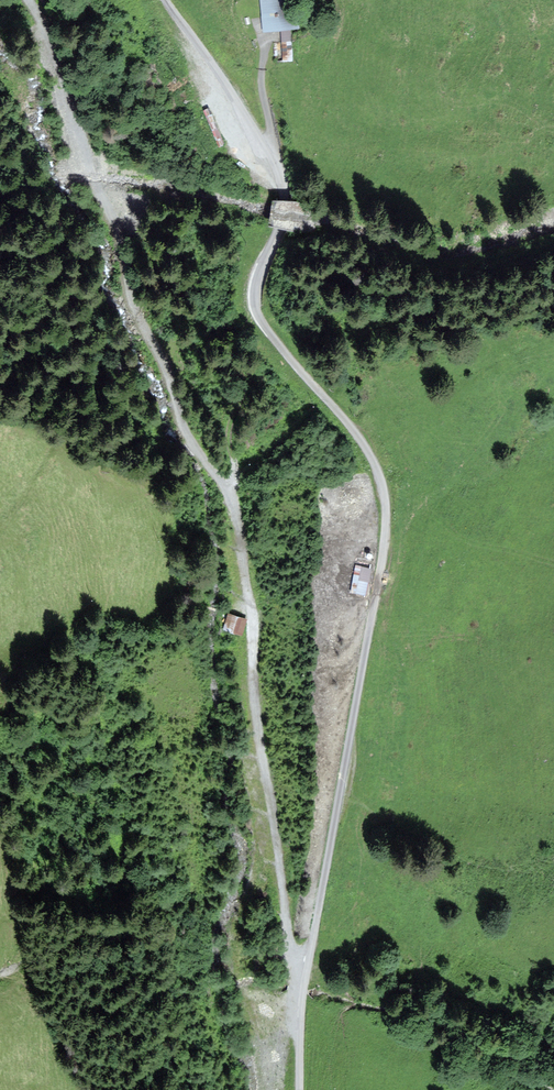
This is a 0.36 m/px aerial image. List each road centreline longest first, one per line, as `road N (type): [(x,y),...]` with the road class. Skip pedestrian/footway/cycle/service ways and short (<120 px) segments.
road 1 (unclassified): [(299,1089),(301,1001),(382,562),(383,505),(354,430),(255,310),(279,196),(228,86),(170,0)]
road 2 (track): [(301,1001),(235,502),(190,443),(125,271),(124,238),(71,92),(28,0)]

